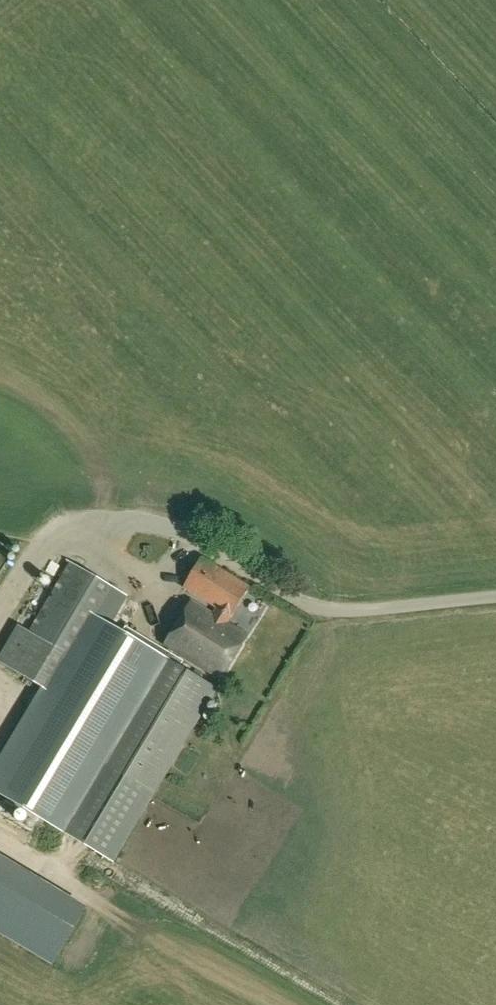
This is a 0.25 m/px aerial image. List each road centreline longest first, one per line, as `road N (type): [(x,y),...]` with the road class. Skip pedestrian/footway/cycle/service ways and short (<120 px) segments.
road 1 (unclassified): [(495,600),(341,614),(284,594),(204,539),(166,569),(26,539)]

